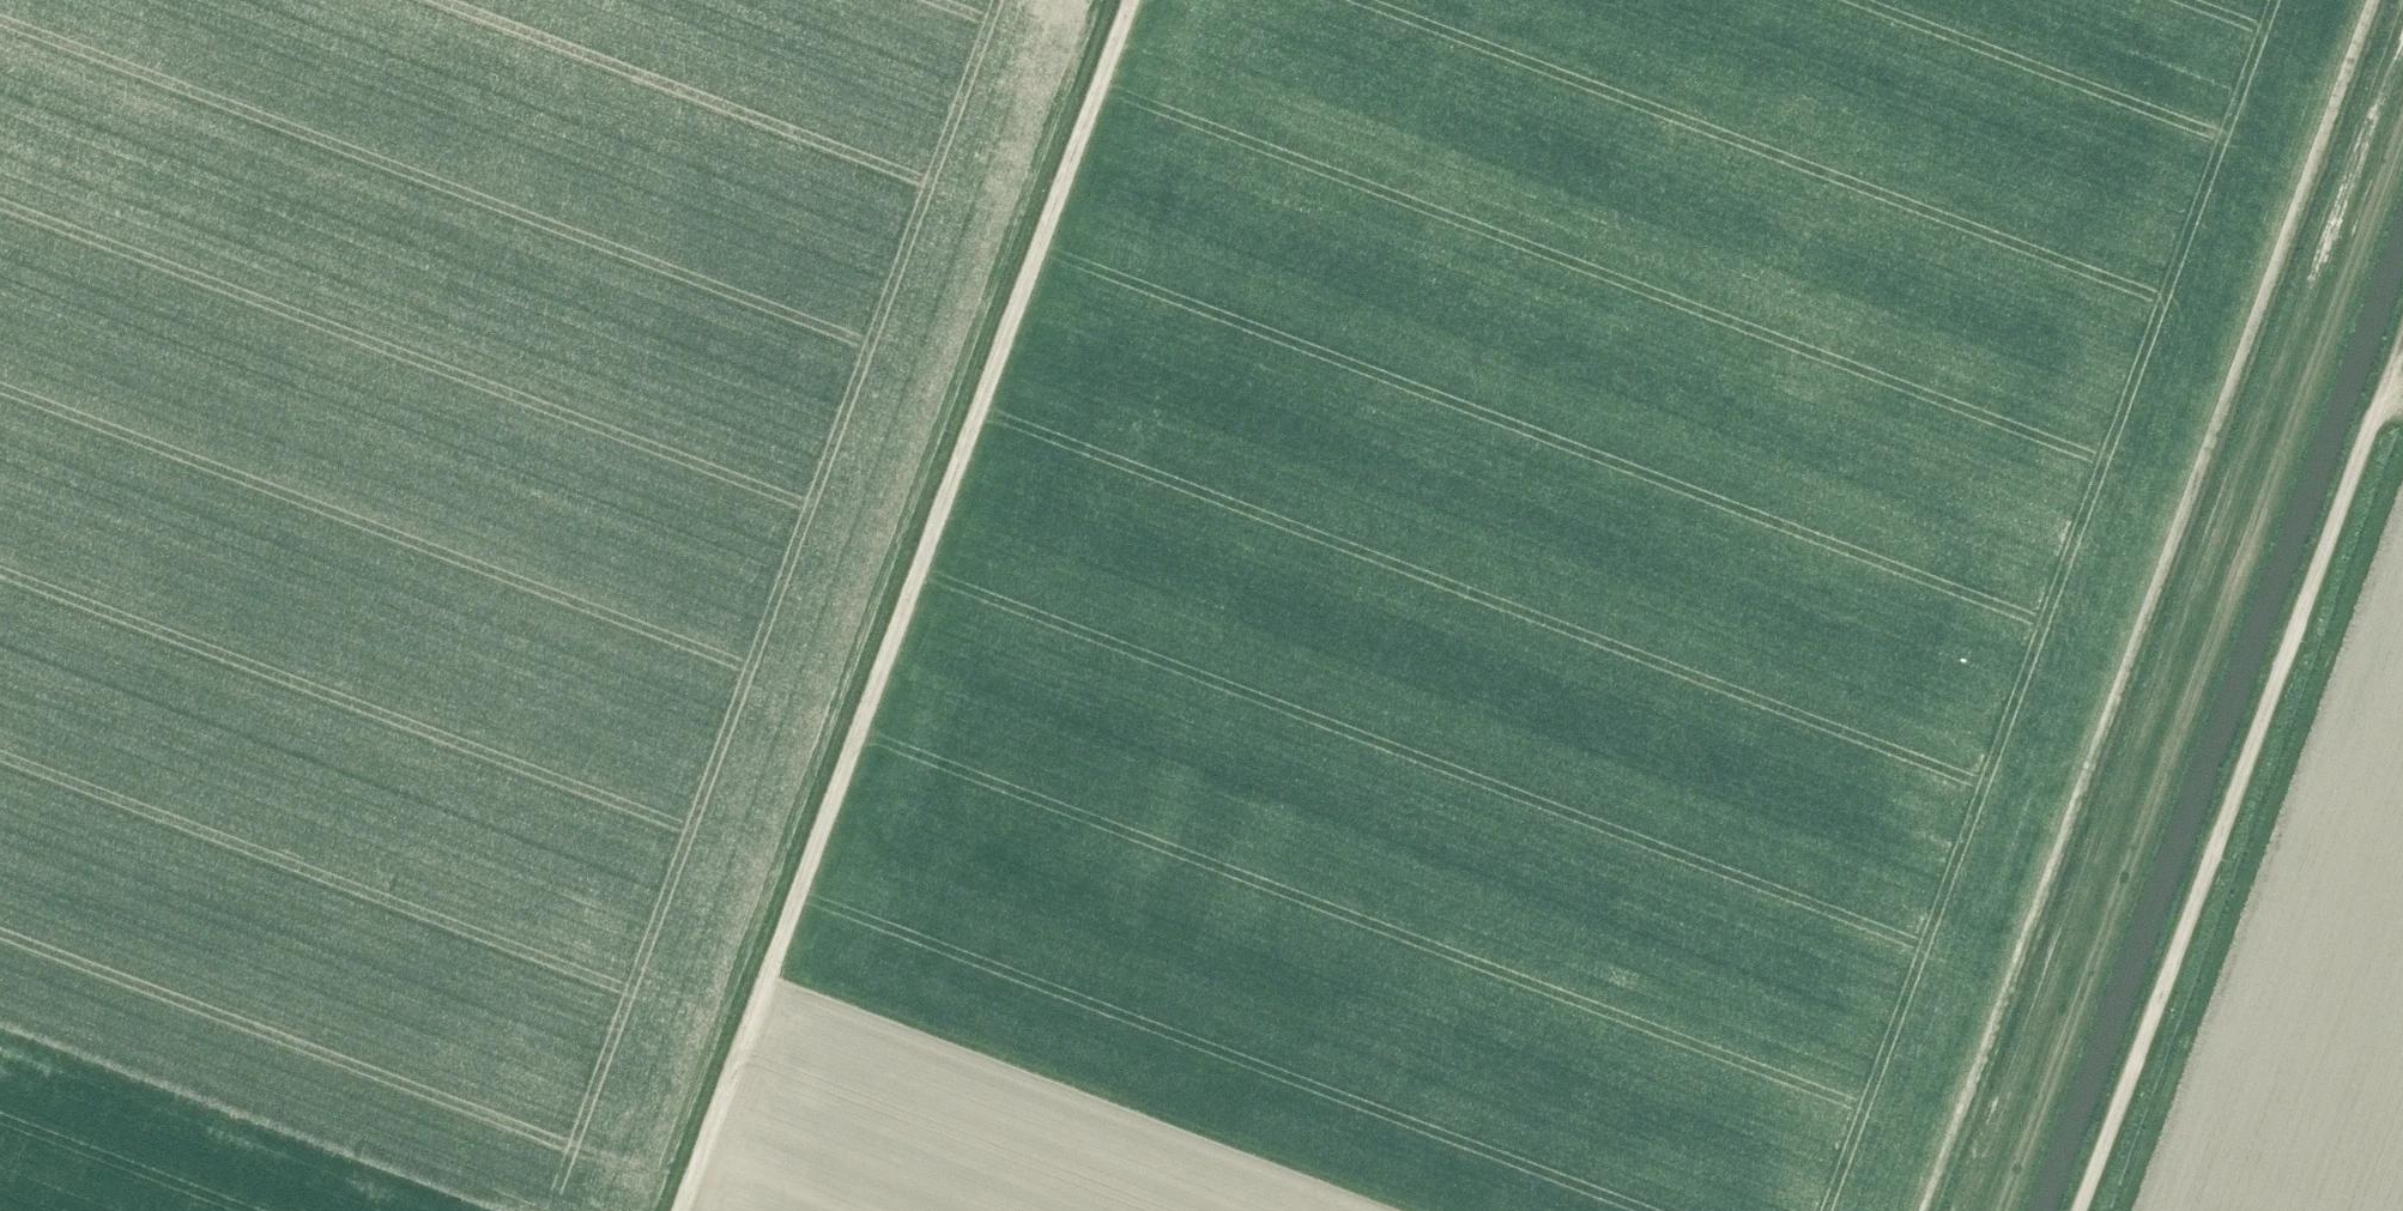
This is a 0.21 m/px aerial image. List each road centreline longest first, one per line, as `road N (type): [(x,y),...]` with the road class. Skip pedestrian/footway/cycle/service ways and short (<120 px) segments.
road 1 (track): [(2402,348),(2083,1210)]

